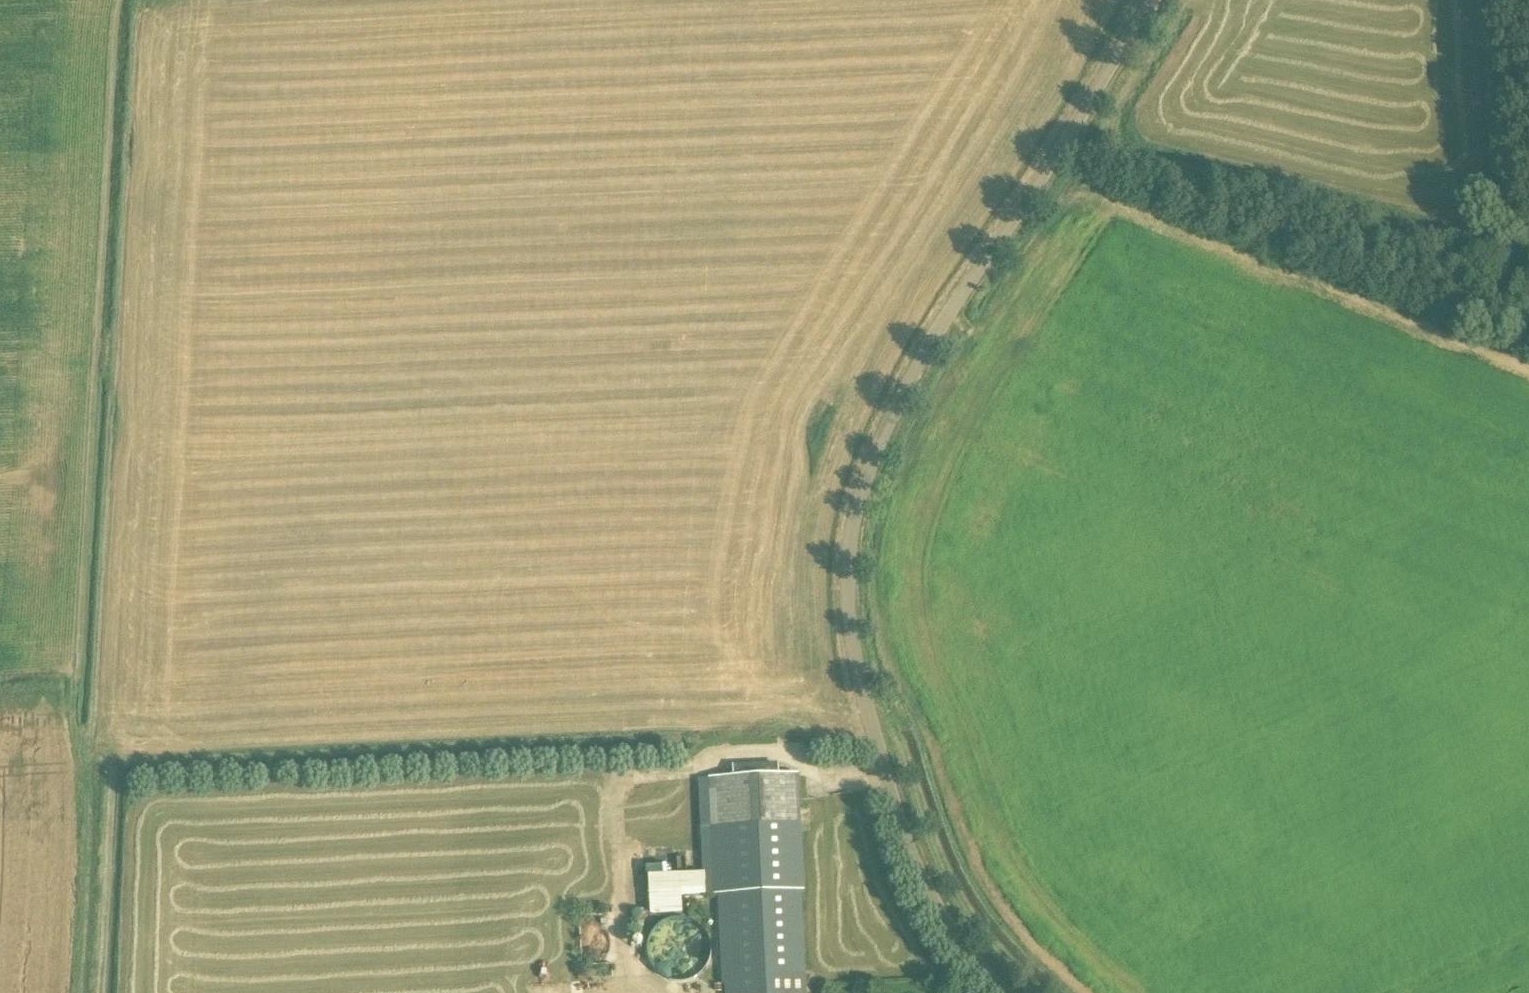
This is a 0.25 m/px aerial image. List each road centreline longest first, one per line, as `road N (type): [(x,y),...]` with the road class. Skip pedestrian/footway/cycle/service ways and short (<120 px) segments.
road 1 (unclassified): [(1005,992),(916,855),(867,712),(846,603),(851,528),(909,387),(1154,0)]

